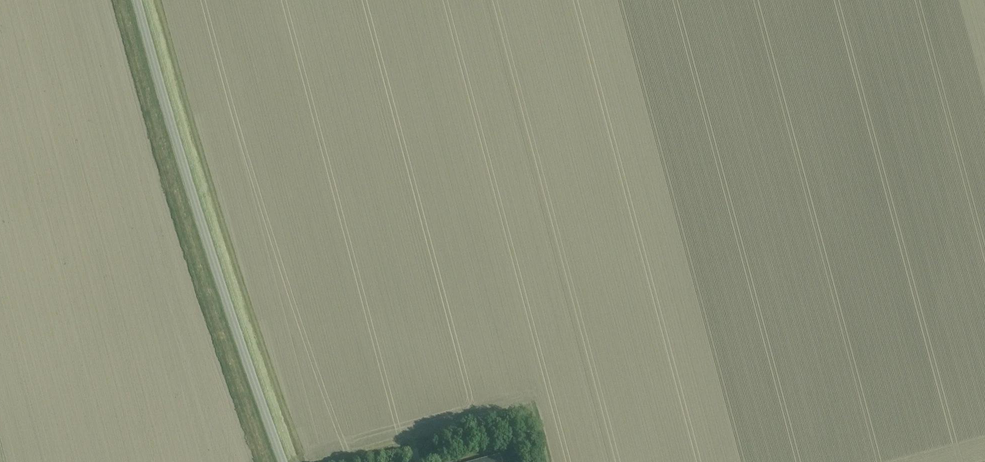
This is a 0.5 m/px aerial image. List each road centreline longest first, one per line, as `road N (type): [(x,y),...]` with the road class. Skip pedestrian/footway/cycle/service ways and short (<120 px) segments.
road 1 (unclassified): [(283,461),(231,319),(136,0)]

